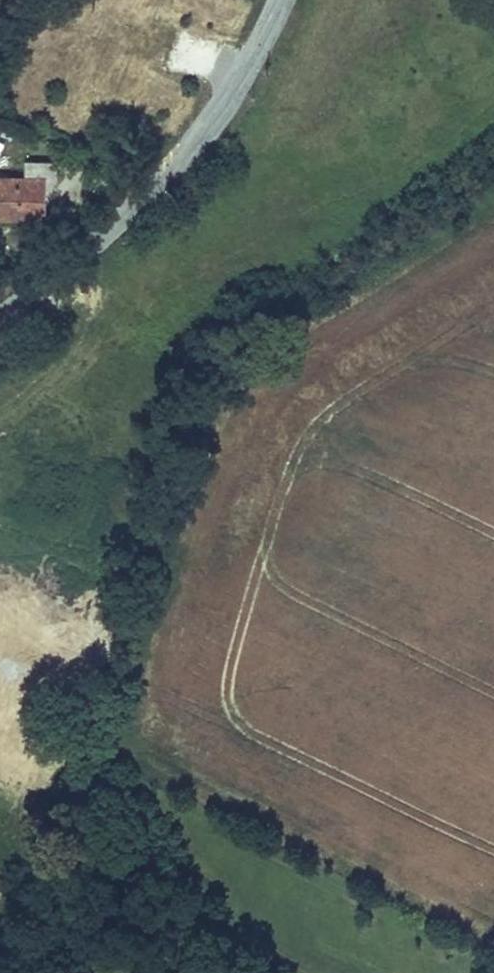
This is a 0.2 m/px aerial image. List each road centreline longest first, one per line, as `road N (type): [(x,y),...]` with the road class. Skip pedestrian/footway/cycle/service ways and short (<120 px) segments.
road 1 (residential): [(0,319),(137,203),(187,148),(279,0)]

